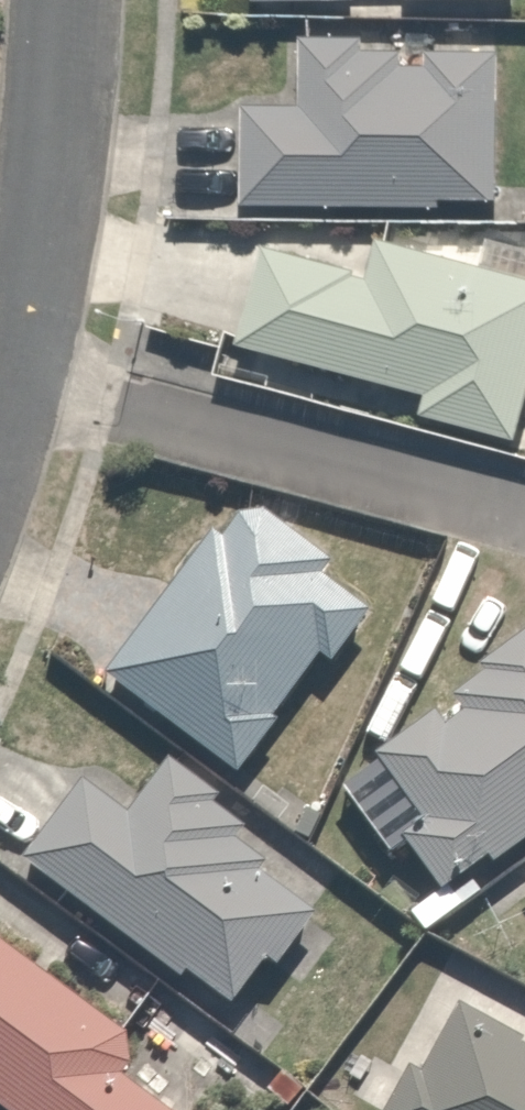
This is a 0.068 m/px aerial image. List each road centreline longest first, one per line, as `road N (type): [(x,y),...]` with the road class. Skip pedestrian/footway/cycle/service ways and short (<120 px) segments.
road 1 (residential): [(524,521),(7,384)]
road 2 (residential): [(7,384),(50,211),(68,0)]

